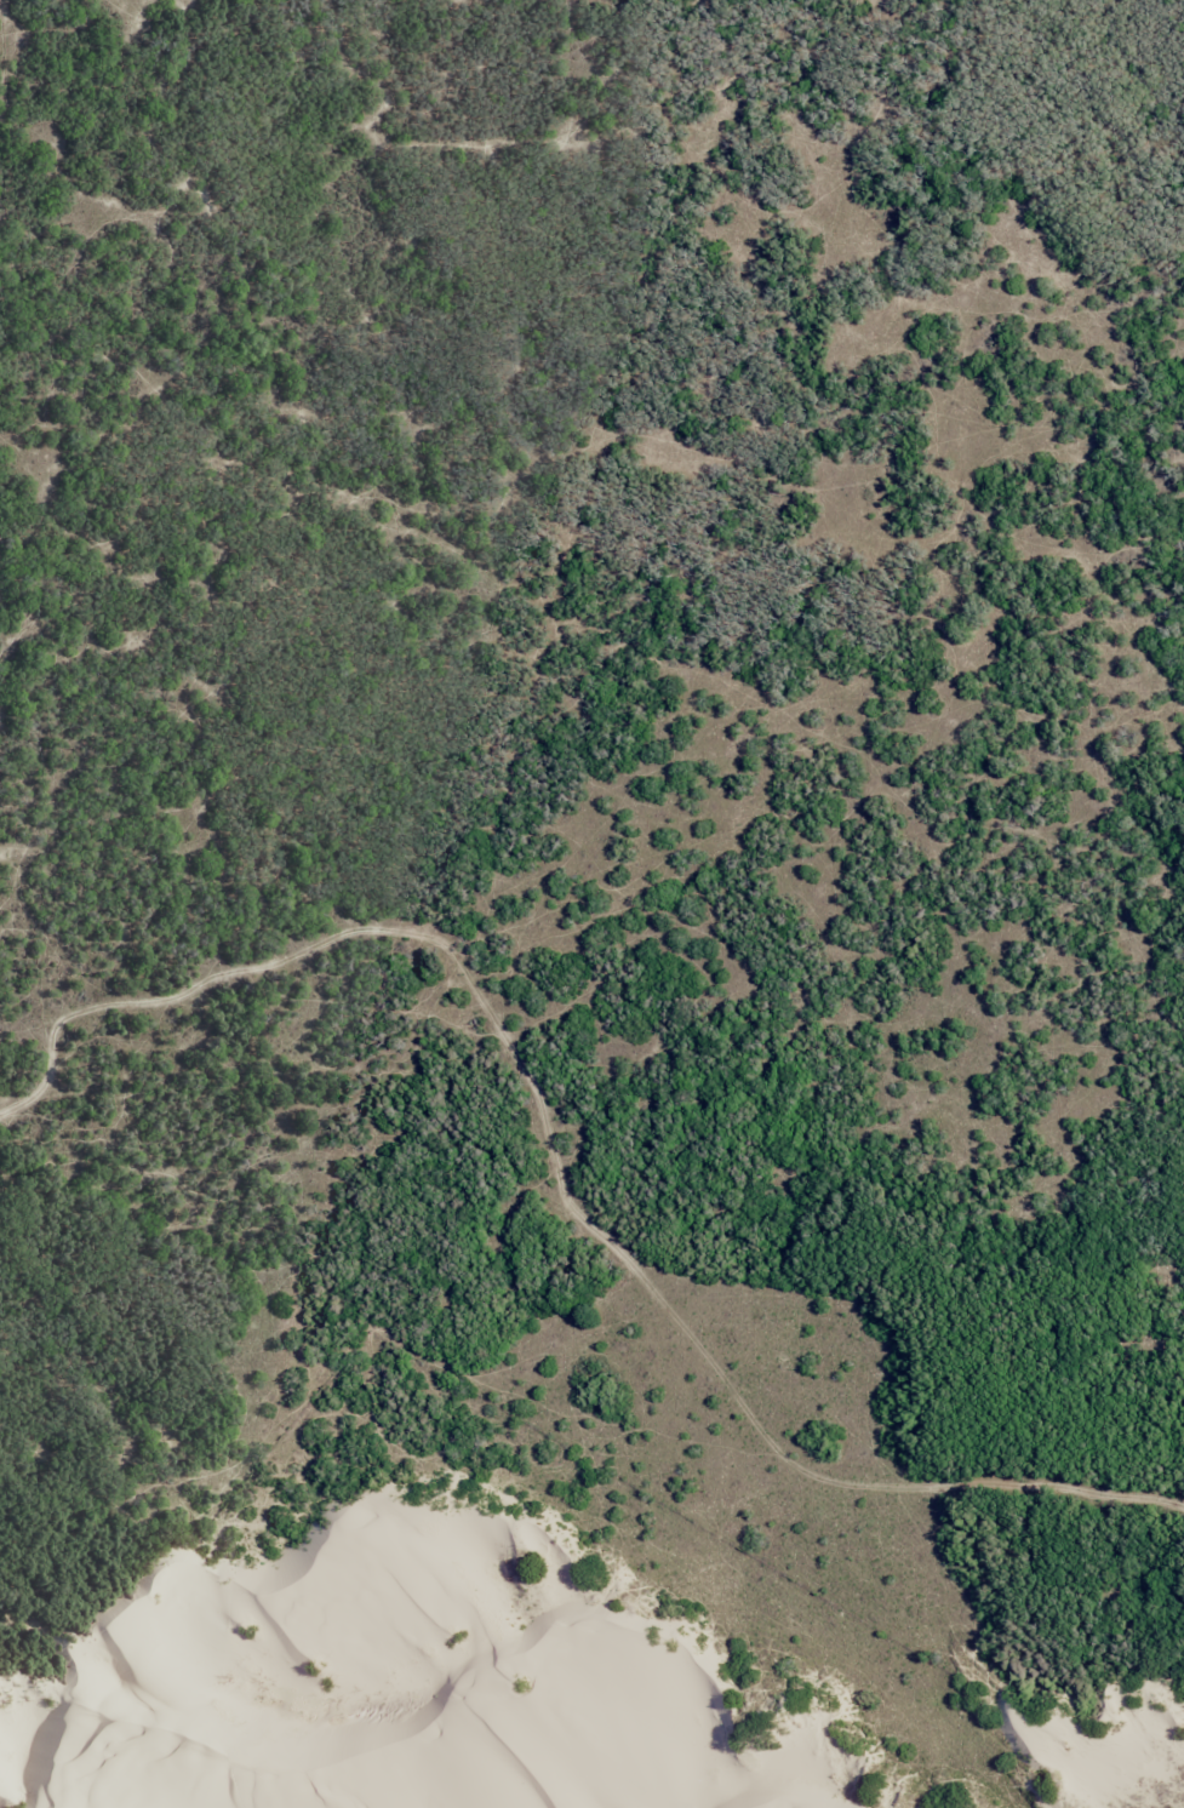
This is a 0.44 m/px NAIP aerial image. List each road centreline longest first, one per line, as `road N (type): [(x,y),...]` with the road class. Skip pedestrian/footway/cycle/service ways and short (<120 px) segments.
road 1 (residential): [(0,1621),(268,1733),(1028,1807)]

